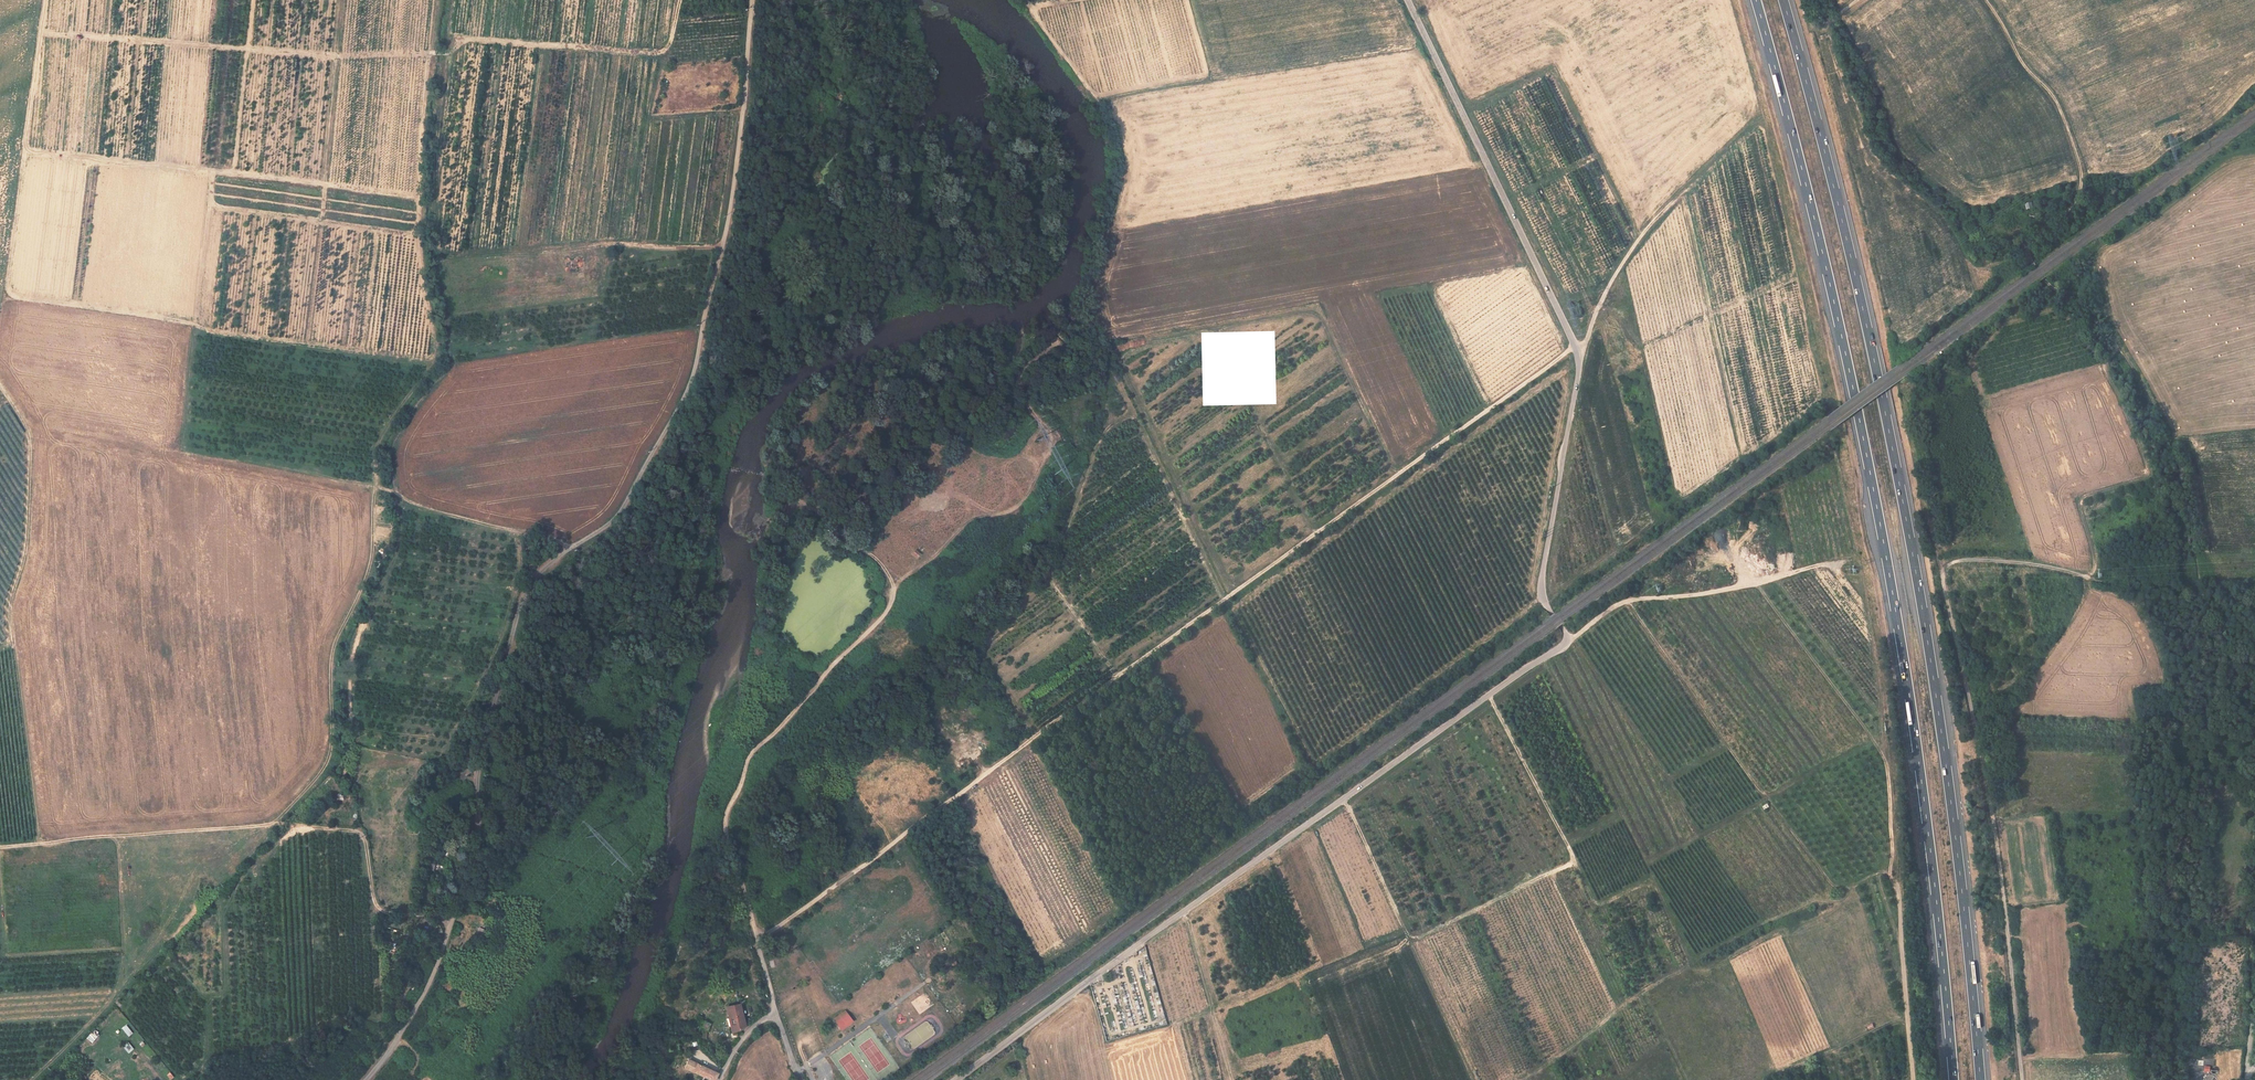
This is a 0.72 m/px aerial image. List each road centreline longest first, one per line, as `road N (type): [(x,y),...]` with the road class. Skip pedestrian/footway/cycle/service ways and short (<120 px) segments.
road 1 (unclassified): [(1408,0),(1580,363),(1541,580),(1568,639),(958,1079)]
road 2 (unclassified): [(366,1079),(435,971),(474,856),(480,763),(524,594),(546,566),(626,507),(694,375),(737,157),(751,0)]
road 3 (motorway): [(1756,0),(1828,275),(1886,559),(1930,847),(1953,1079)]
road 4 (motorway): [(1981,1079),(1957,843),(1913,554),(1854,268),(1784,0)]
road 5 (track): [(1027,0),(1115,118),(1120,142),(1113,234),(1078,308),(1022,375),(1025,402),(1047,434),(1048,462),(1028,499),(974,519),(904,577),(885,612),(748,756),(724,827),(737,864)]
road 6 (track): [(757,941),(1575,346)]
road 7 (track): [(1985,0),(2057,101),(2082,177),(2074,203),(2032,238),(2031,259),(2059,291),(2096,296),(2179,459),(2198,575),(2220,601)]
road 8 (track): [(42,33),(336,56),(446,54),(464,38),(651,52),(668,47),(680,0)]
road 9 (track): [(2021,1079),(1990,808),(1944,568),(1978,561),(2086,577)]
road 10 (track): [(273,824),(328,758),(335,646),(370,569),(375,486),(410,503),(571,547)]
road 11 (track): [(1344,798),(1411,937),(1571,864),(1490,694)]
road 12 (track): [(451,921),(378,908),(359,831),(273,824),(0,848)]
road 13 (track): [(188,322),(9,290),(46,0)]
road 14 (track): [(0,386),(30,435),(28,536),(11,618),(39,844)]
road 15 (track): [(2086,577),(2095,557),(2081,499),(2151,472),(2104,367),(2117,348)]
road 16 (track): [(1568,639),(1628,600),(1714,592),(1841,563)]
road 17 (track): [(449,259),(610,243),(723,246)]
road 18 (track): [(2247,1079),(2254,822)]
road 19 (track): [(1755,582),(1884,757),(1889,795)]
road 20 (track): [(892,594),(880,562),(846,543),(801,491),(809,471),(836,449)]
road 21 (track): [(1683,191),(1629,253),(1588,338),(1575,346)]
road 22 (unclassified): [(1913,1079),(1898,893)]
road 23 (track): [(1185,911),(1230,1067)]
road 24 (unclassified): [(737,864),(776,1011)]
road 25 (track): [(2254,730),(2220,601)]

